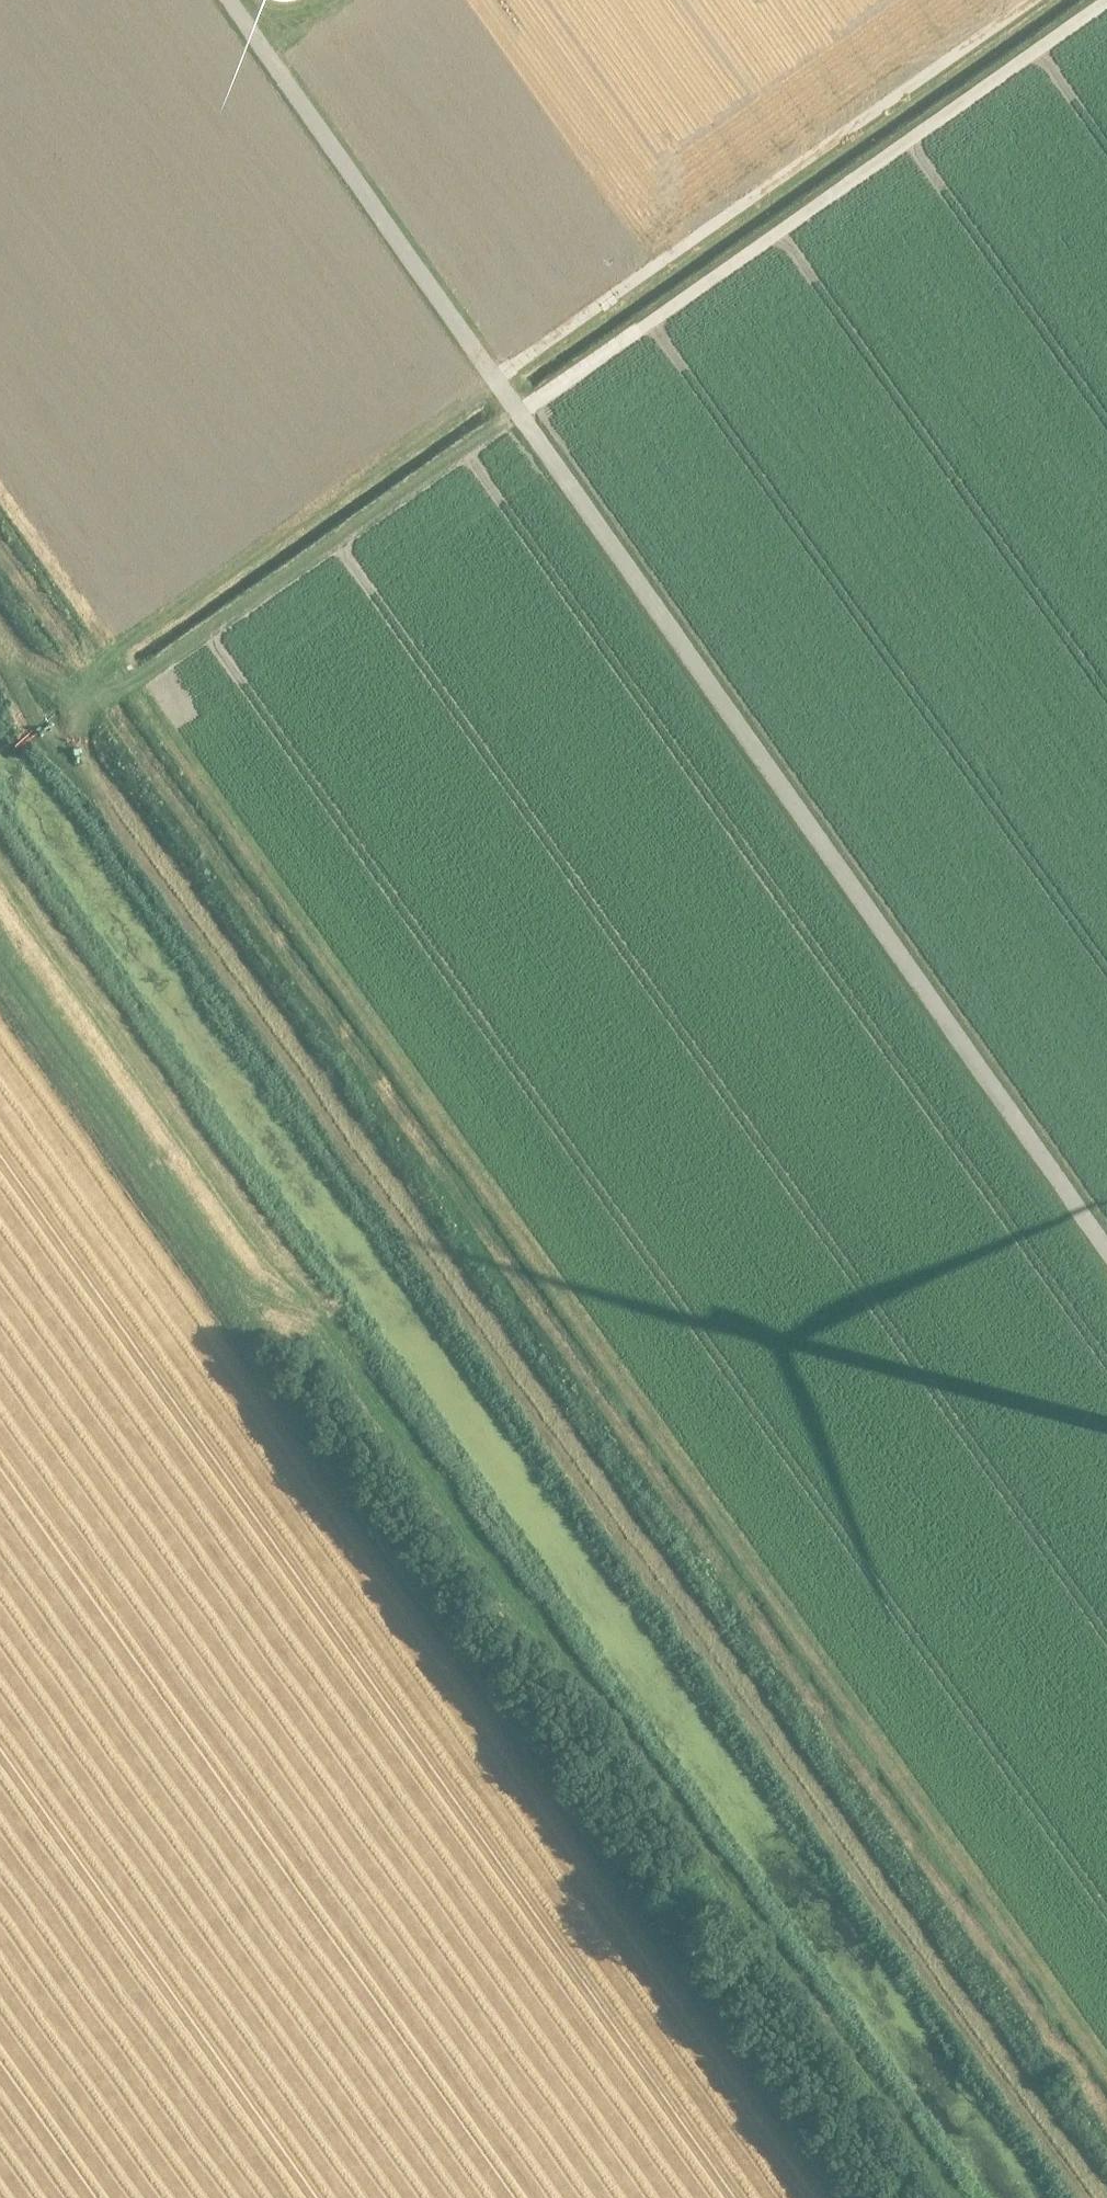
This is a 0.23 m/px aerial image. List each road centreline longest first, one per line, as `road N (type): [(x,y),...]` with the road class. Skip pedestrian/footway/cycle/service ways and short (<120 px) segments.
road 1 (track): [(0,862),(949,2197)]

